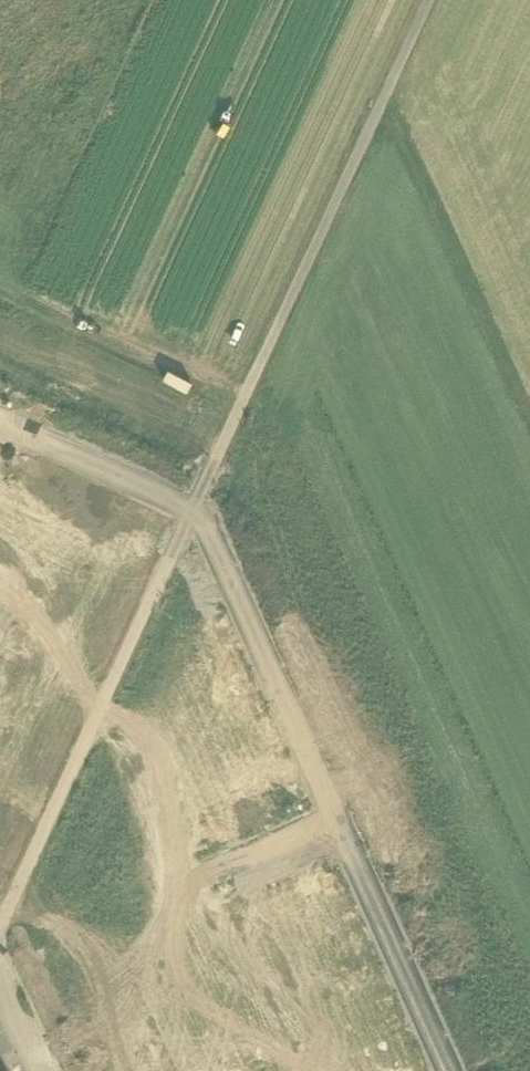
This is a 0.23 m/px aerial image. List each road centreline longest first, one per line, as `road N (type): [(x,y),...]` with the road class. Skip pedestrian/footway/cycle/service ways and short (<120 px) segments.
road 1 (track): [(0,919),(431,0)]

